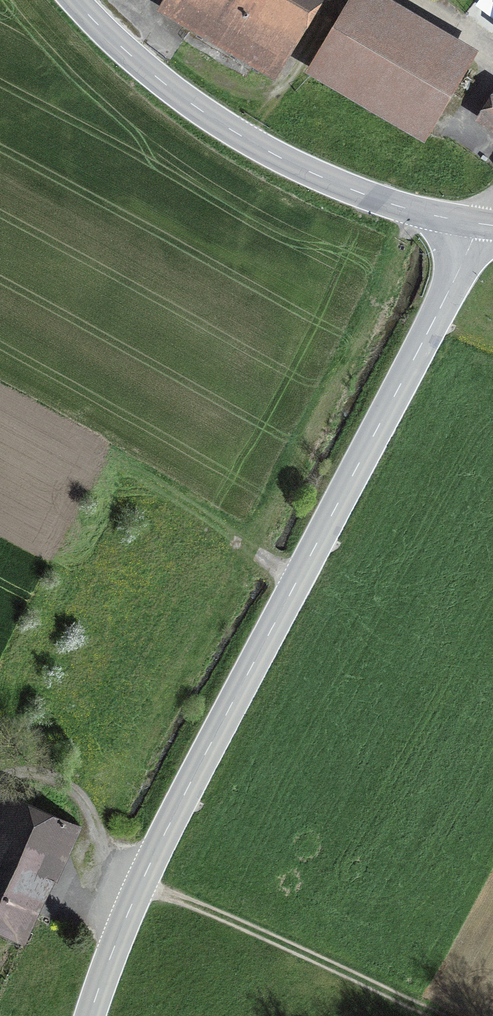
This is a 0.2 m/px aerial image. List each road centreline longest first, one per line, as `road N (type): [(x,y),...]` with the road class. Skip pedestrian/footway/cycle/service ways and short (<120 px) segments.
road 1 (tertiary): [(91,1015),(137,890),(488,227)]
road 2 (tertiary): [(488,227),(333,185),(242,141),(148,81),(73,0)]
road 3 (track): [(137,890),(428,1015)]

